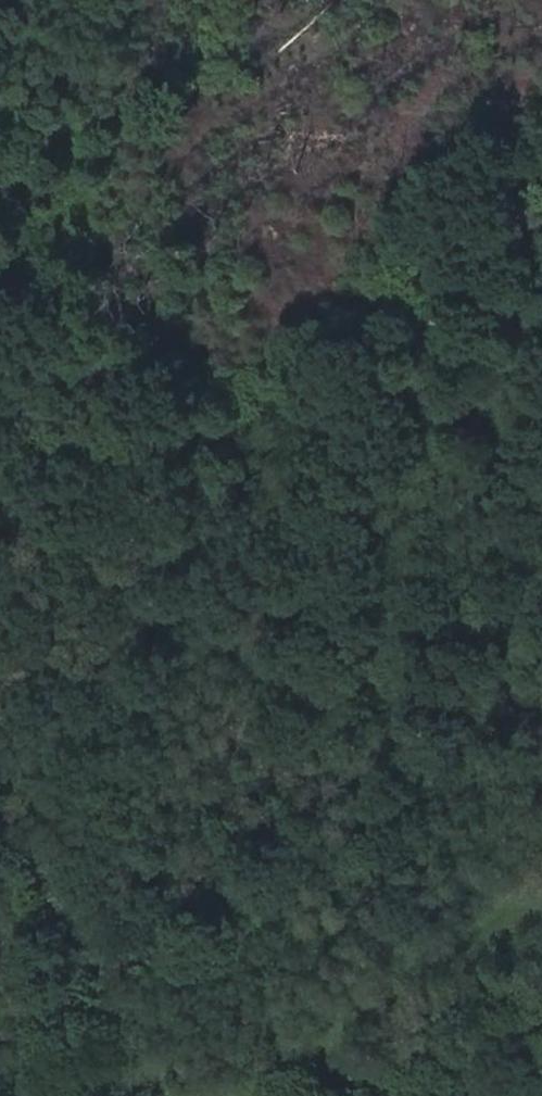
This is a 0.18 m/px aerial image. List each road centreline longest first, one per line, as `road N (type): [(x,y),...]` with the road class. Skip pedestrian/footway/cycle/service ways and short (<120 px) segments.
road 1 (track): [(541,901),(262,1095)]

